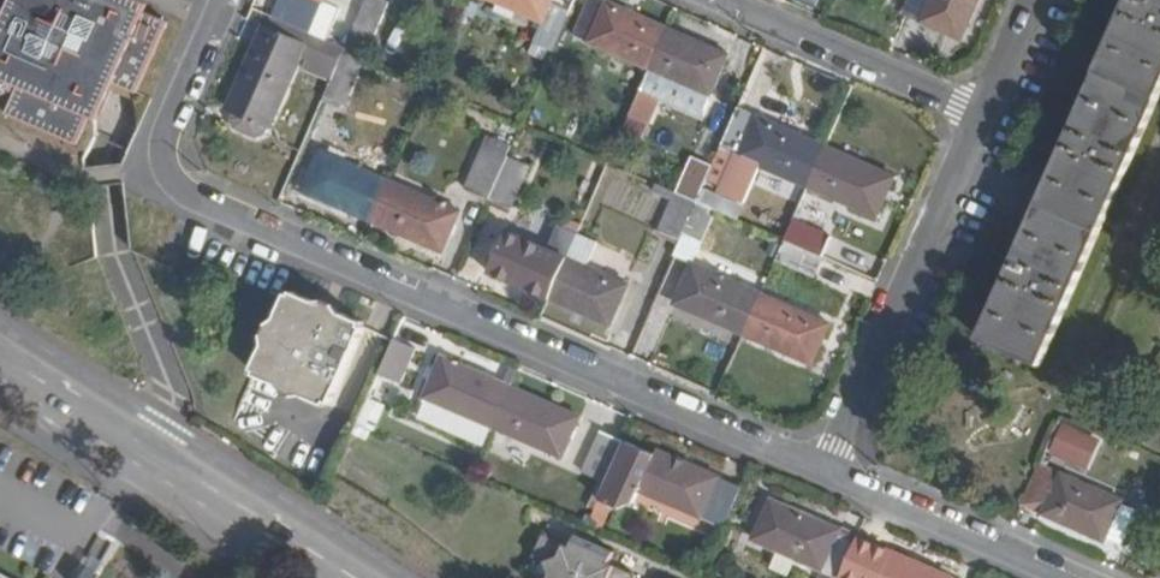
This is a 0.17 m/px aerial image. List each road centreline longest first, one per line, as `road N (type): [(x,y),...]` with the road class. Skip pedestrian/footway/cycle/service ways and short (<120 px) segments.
road 1 (residential): [(226,0),(167,145),(169,164),(192,195),(828,473)]
road 2 (residential): [(828,473),(985,109)]
road 3 (tertiary): [(320,577),(0,376)]
road 4 (residential): [(731,0),(985,109)]
road 5 (residential): [(828,473),(1072,577)]

